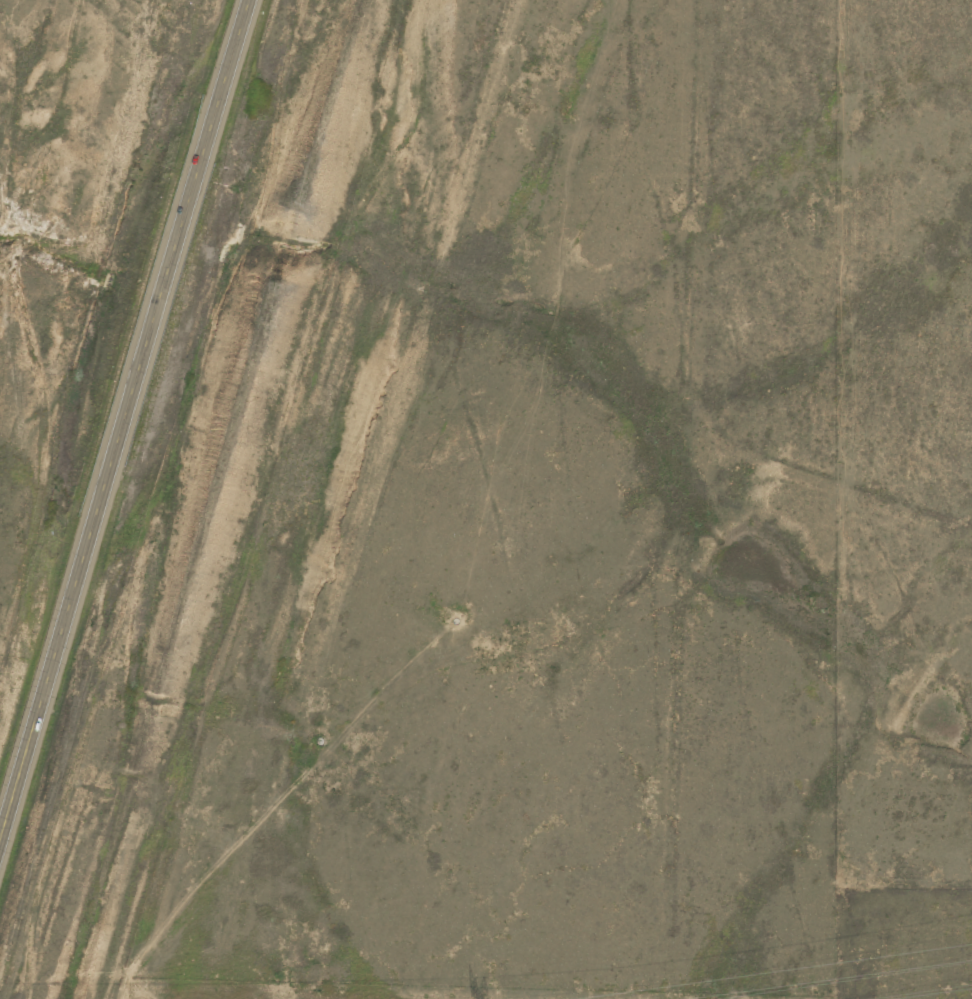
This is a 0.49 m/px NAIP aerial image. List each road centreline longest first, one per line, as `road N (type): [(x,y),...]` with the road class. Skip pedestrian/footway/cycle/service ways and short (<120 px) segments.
road 1 (primary): [(0,825),(246,0)]

